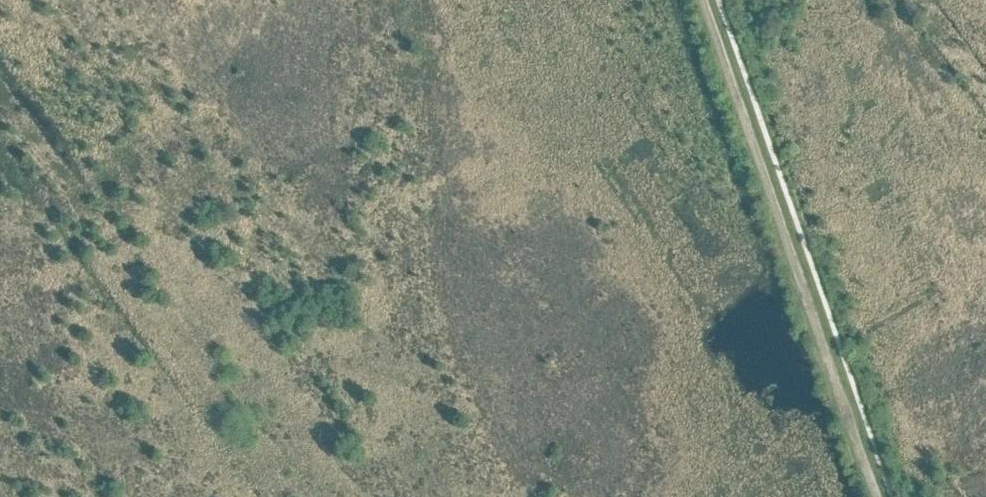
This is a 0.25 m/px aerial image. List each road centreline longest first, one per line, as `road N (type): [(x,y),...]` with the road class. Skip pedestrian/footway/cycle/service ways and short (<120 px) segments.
road 1 (track): [(876,496),(701,0)]

